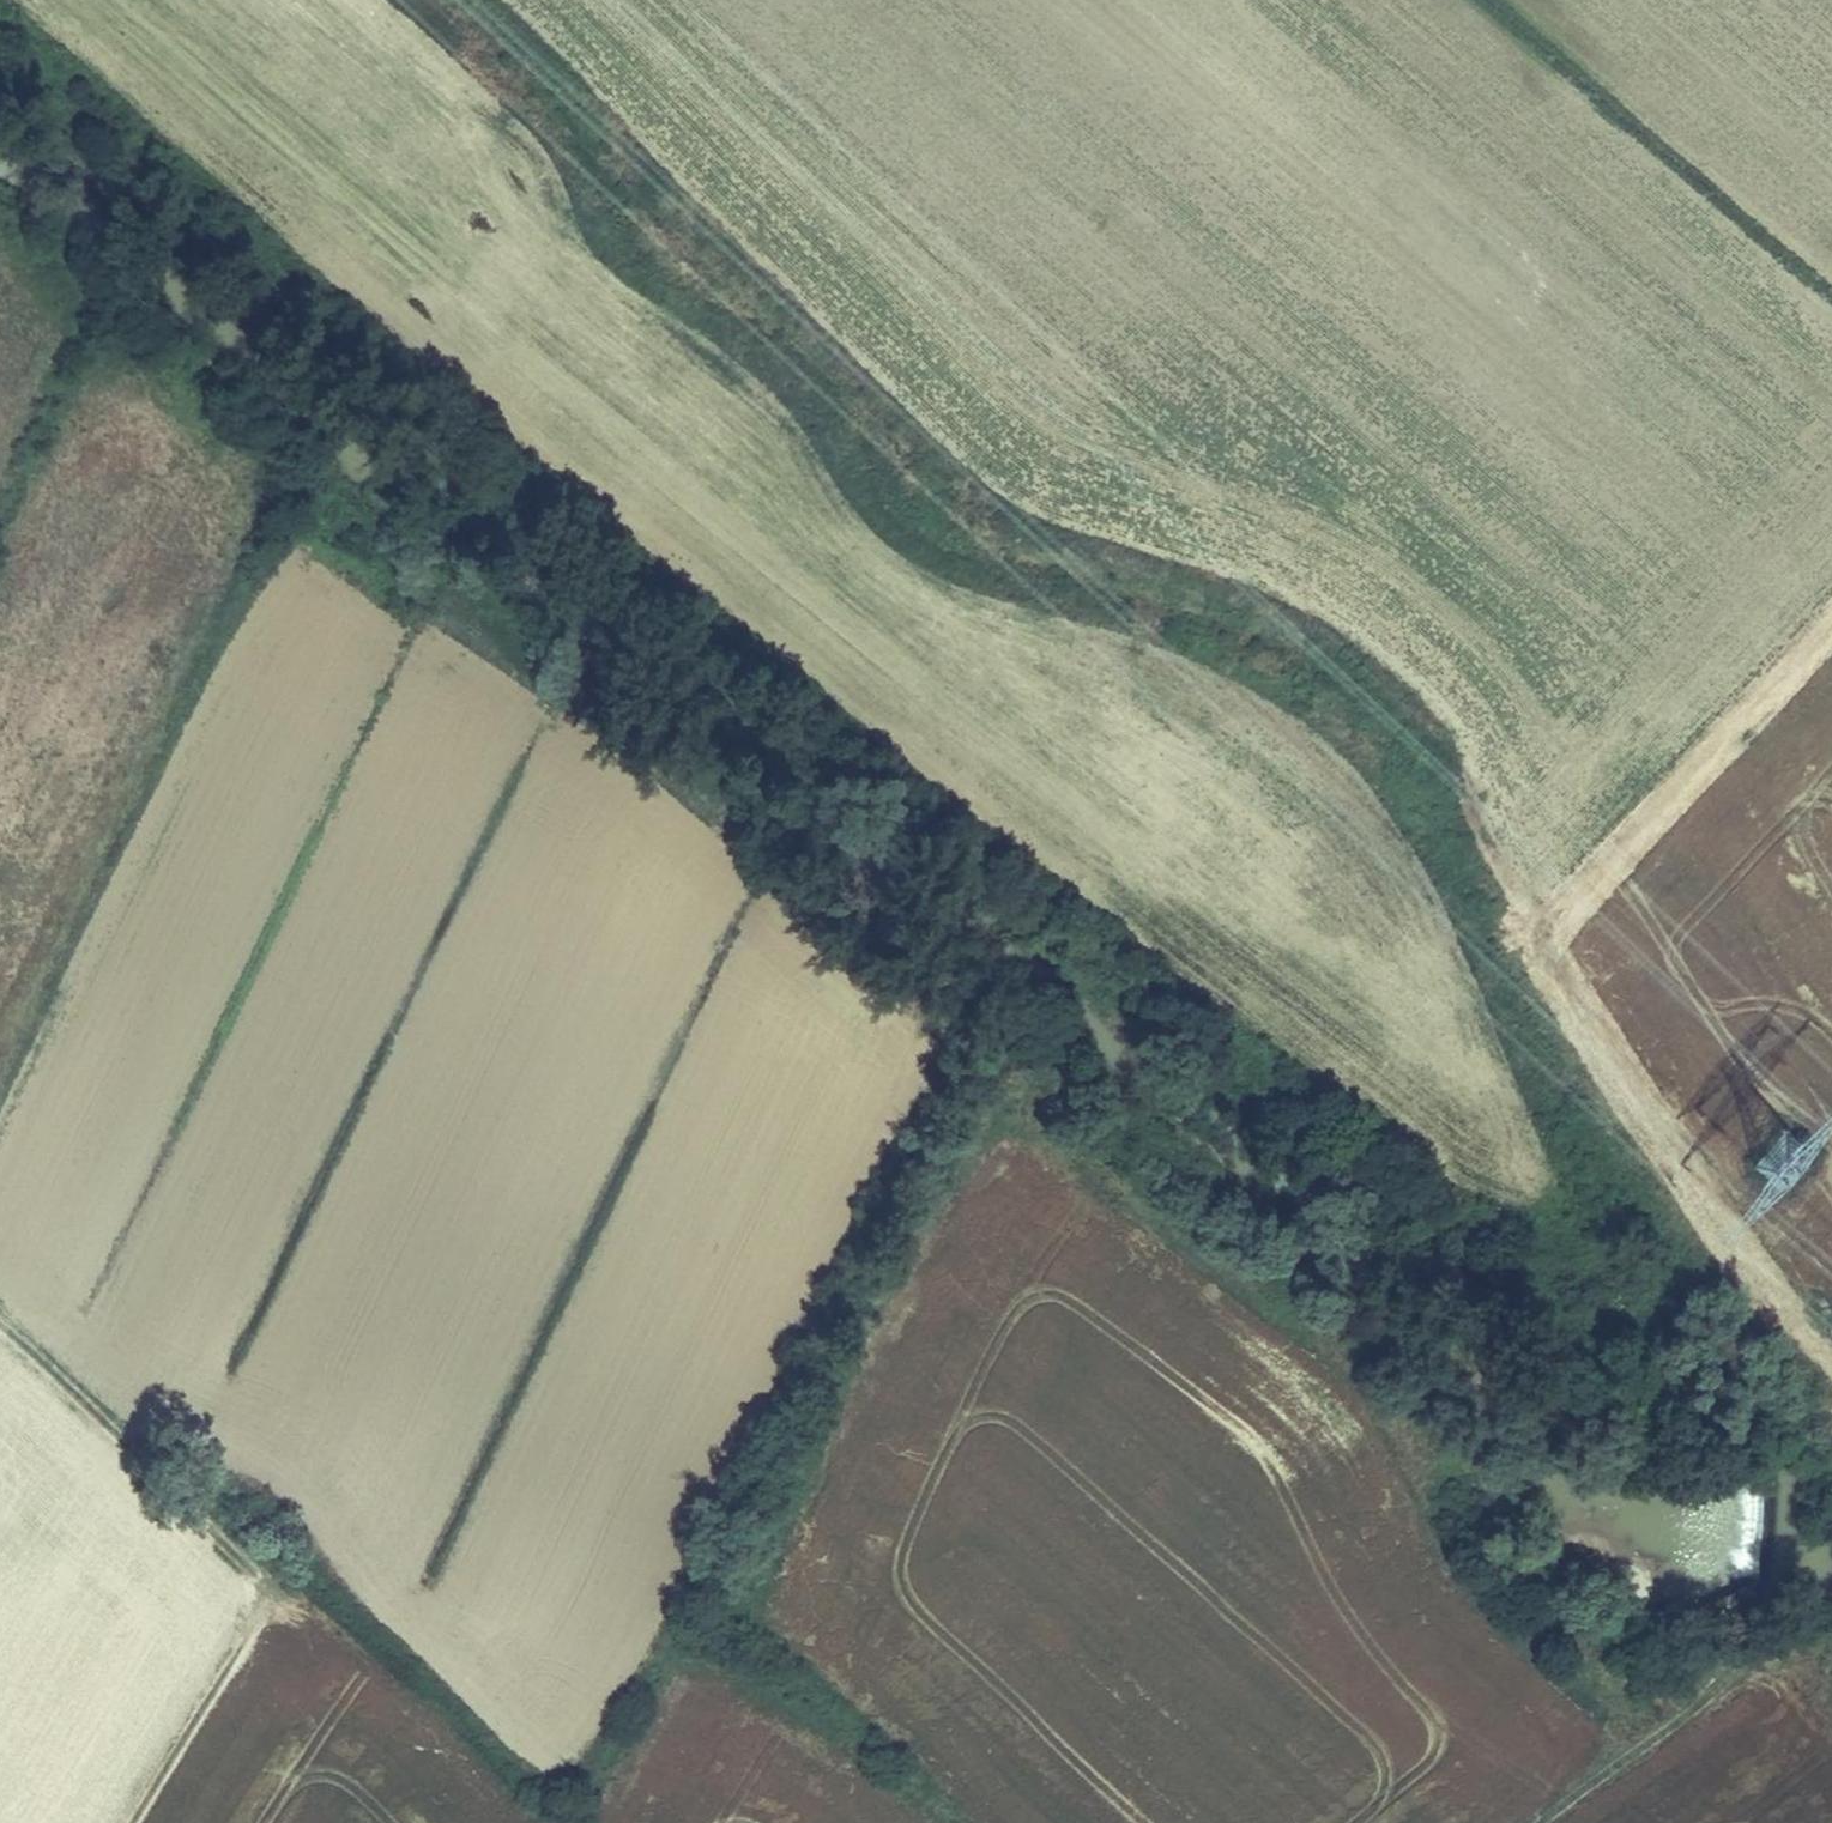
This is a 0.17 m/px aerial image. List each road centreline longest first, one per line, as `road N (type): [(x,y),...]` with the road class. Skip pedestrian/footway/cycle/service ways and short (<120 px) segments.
road 1 (track): [(0,1319),(237,1541),(270,1609),(141,1822)]
road 2 (track): [(1551,1822),(1748,1666),(1804,1666),(1831,1689)]
road 3 (track): [(1601,876),(1831,622)]

